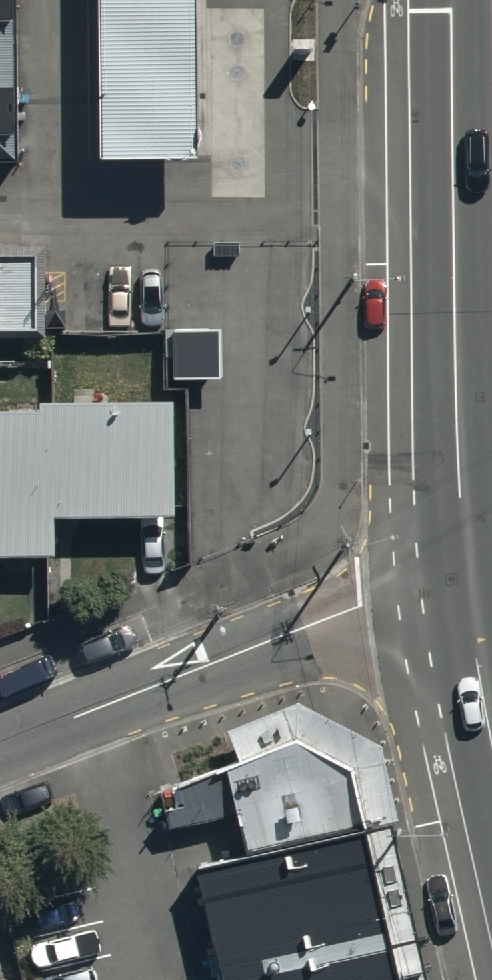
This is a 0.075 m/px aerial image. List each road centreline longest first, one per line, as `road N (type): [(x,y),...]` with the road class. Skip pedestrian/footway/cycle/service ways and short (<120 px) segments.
road 1 (tertiary): [(455,0),(459,405),(470,583)]
road 2 (residential): [(470,583),(0,749)]
road 3 (tertiary): [(470,583),(491,728)]

